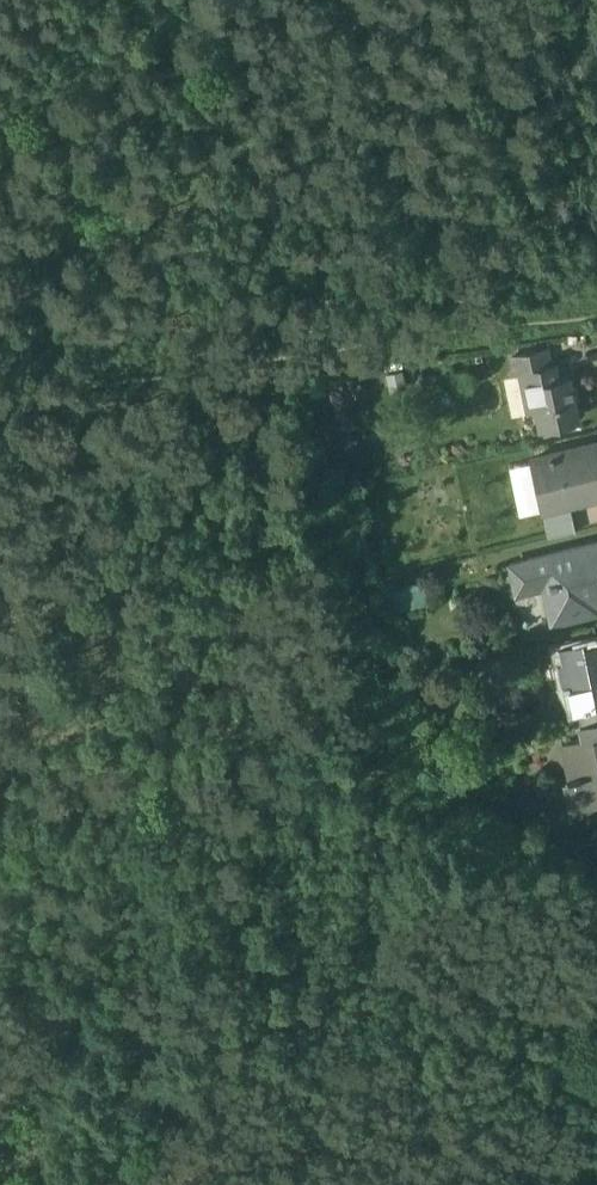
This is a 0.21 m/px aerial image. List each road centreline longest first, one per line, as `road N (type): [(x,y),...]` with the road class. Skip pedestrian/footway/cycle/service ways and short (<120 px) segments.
road 1 (track): [(596,324),(0,406)]
road 2 (track): [(293,361),(262,290),(67,23)]

